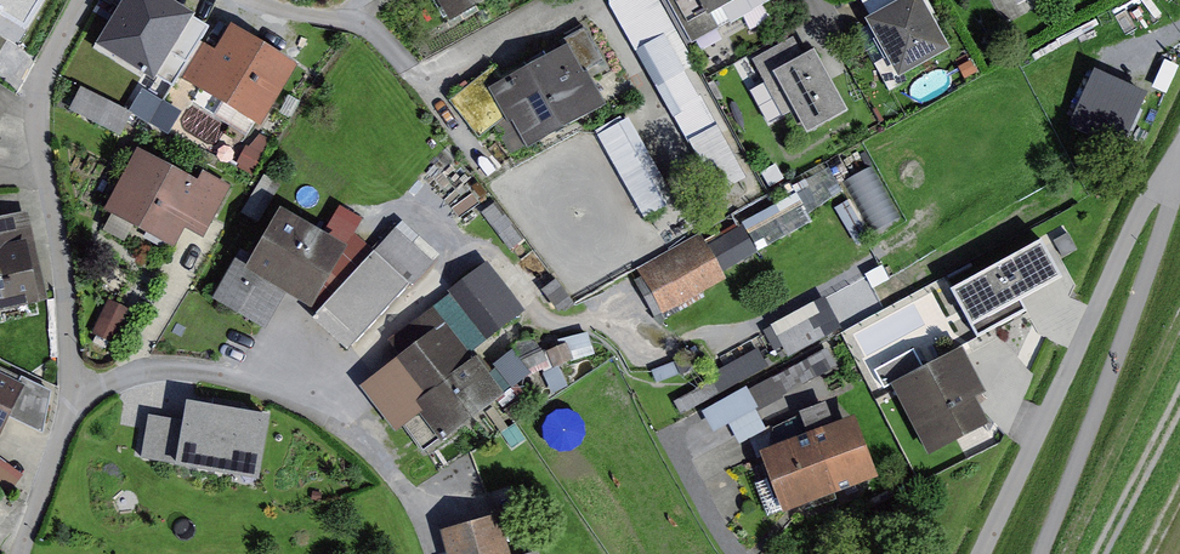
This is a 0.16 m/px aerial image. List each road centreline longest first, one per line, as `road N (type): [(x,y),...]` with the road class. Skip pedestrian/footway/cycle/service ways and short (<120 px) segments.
road 1 (residential): [(26,553),(78,405),(44,103),(85,0)]
road 2 (residential): [(988,553),(1144,214),(1179,163)]
road 3 (track): [(1046,553),(1179,201)]
road 4 (track): [(1073,553),(1179,323)]
road 5 (track): [(1179,407),(1105,553)]

